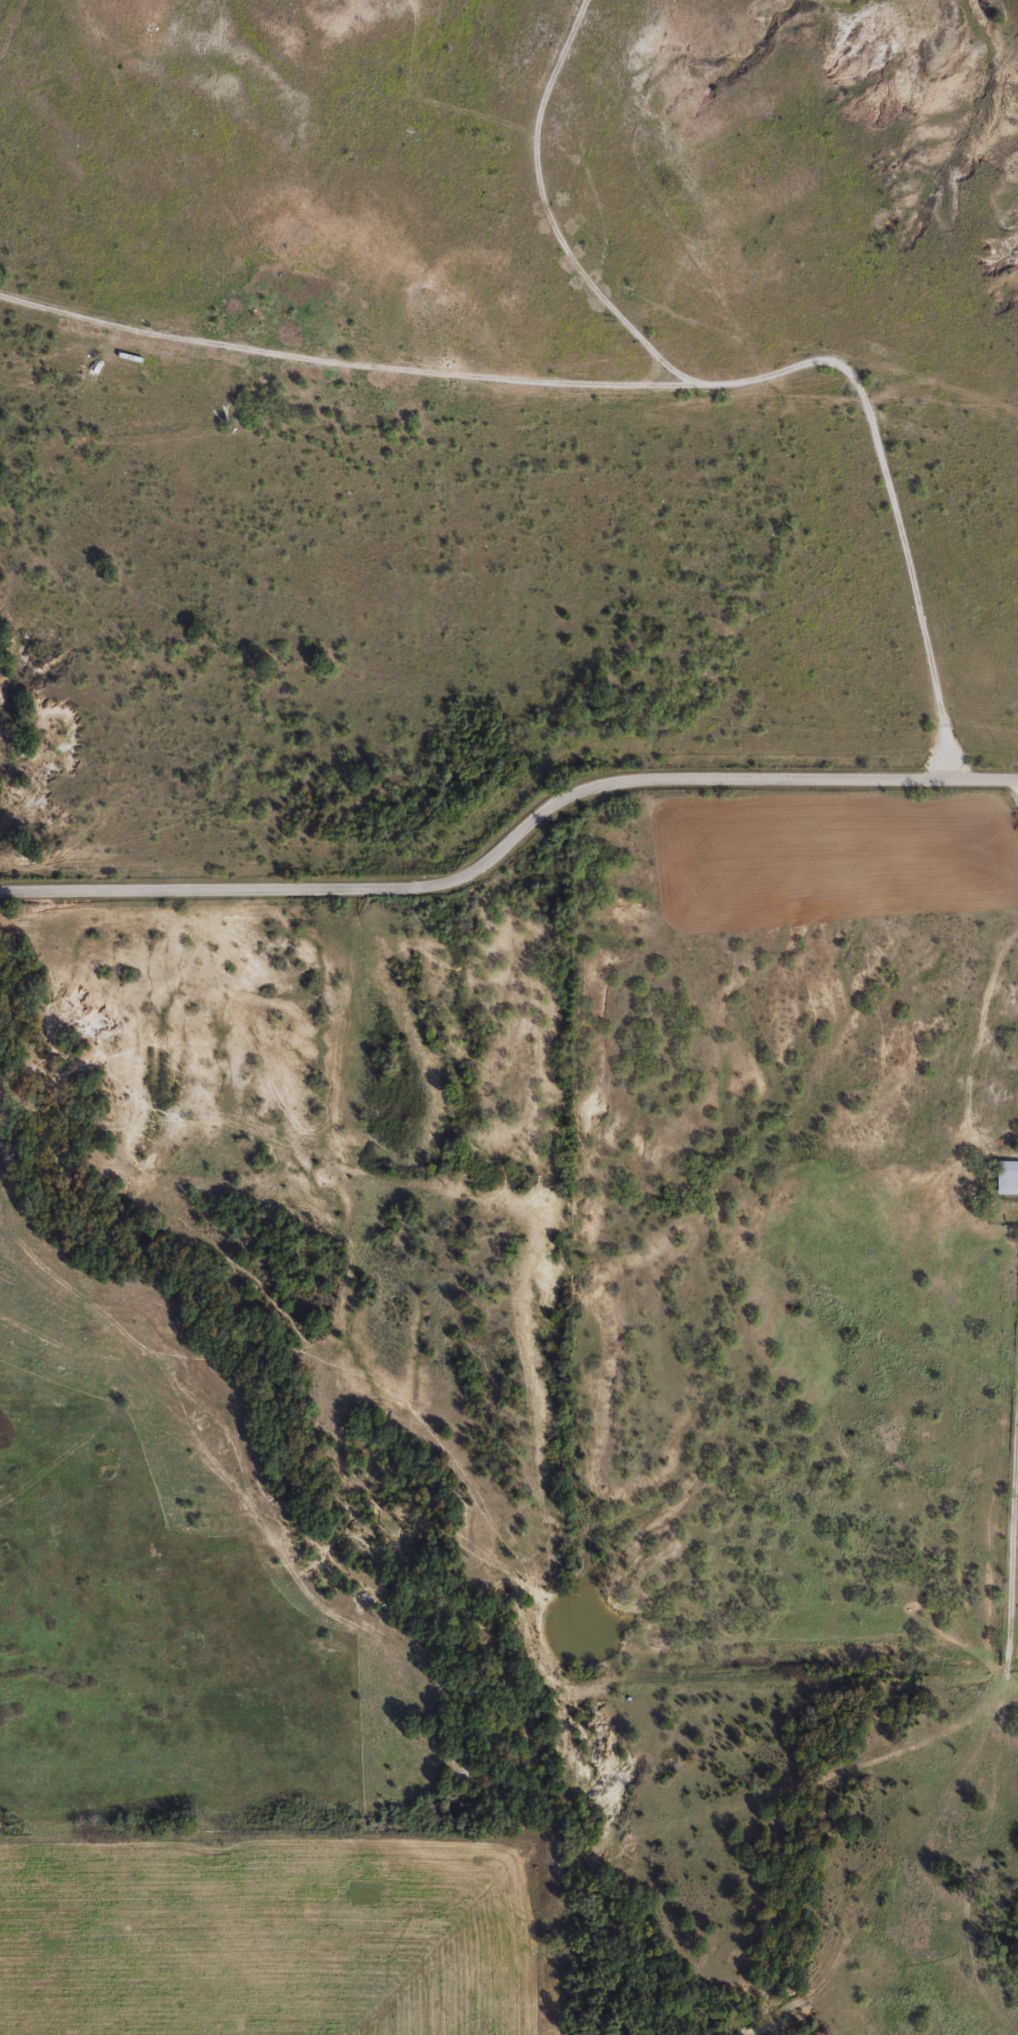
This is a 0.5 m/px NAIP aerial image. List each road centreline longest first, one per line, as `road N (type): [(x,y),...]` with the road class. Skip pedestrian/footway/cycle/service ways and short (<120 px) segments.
road 1 (residential): [(1017,779),(632,779),(583,788),(481,865),(414,888),(0,893)]

